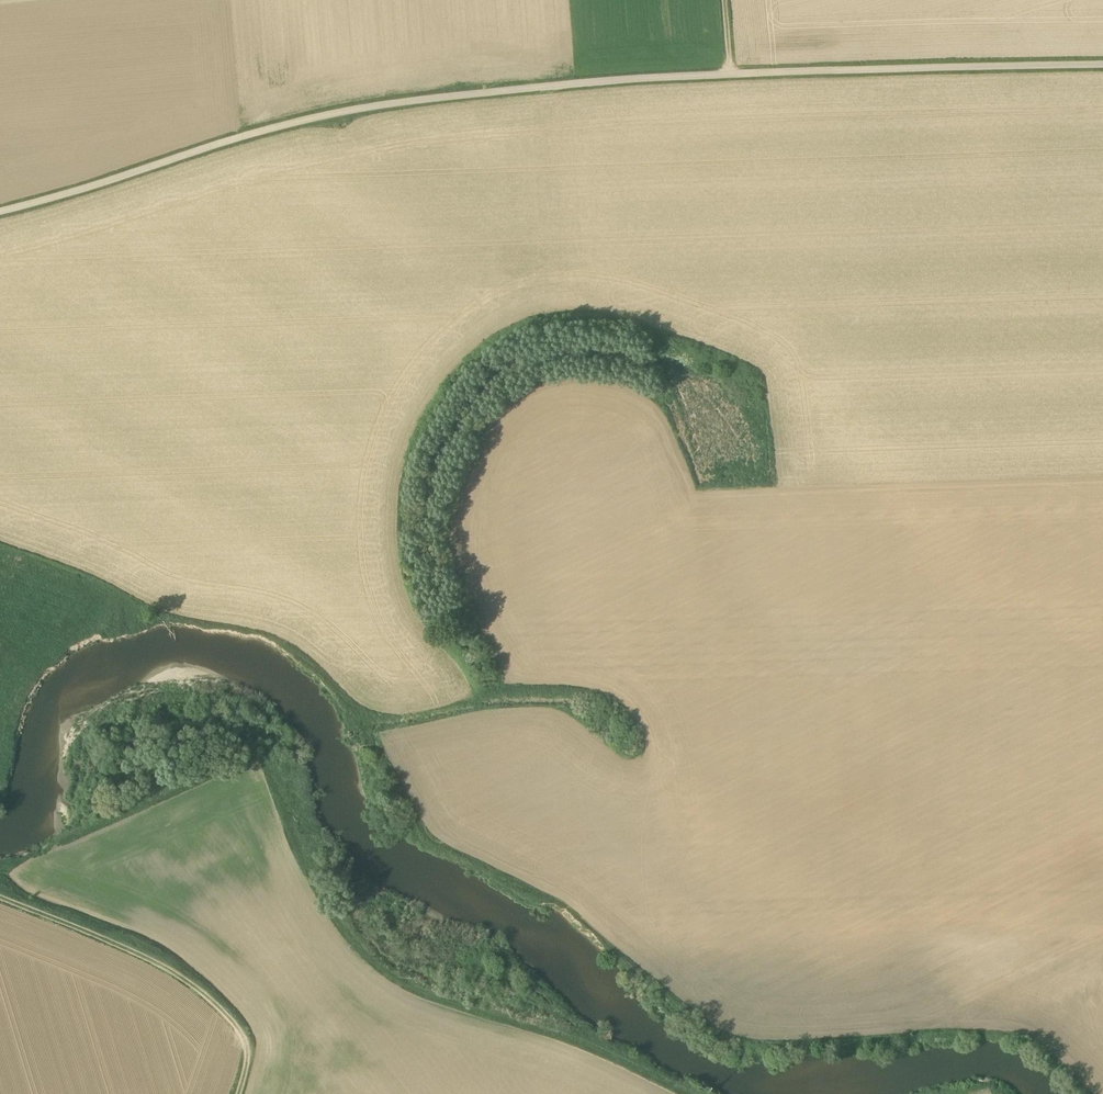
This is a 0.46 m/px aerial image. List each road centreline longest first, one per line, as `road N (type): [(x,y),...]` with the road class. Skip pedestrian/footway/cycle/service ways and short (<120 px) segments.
road 1 (unclassified): [(0,211),(304,125),(430,105),(728,74),(1102,64)]
road 2 (track): [(233,1093),(245,1032),(187,977),(0,895)]

